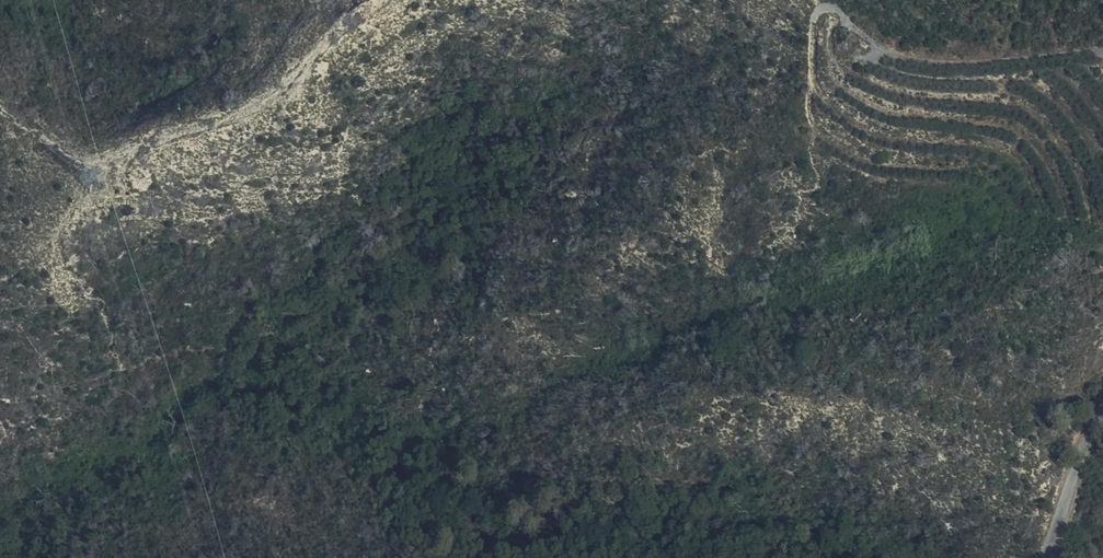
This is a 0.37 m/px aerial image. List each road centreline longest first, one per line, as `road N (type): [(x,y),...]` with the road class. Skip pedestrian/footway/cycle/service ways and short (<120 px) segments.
road 1 (unclassified): [(1058,557),(1102,435)]

